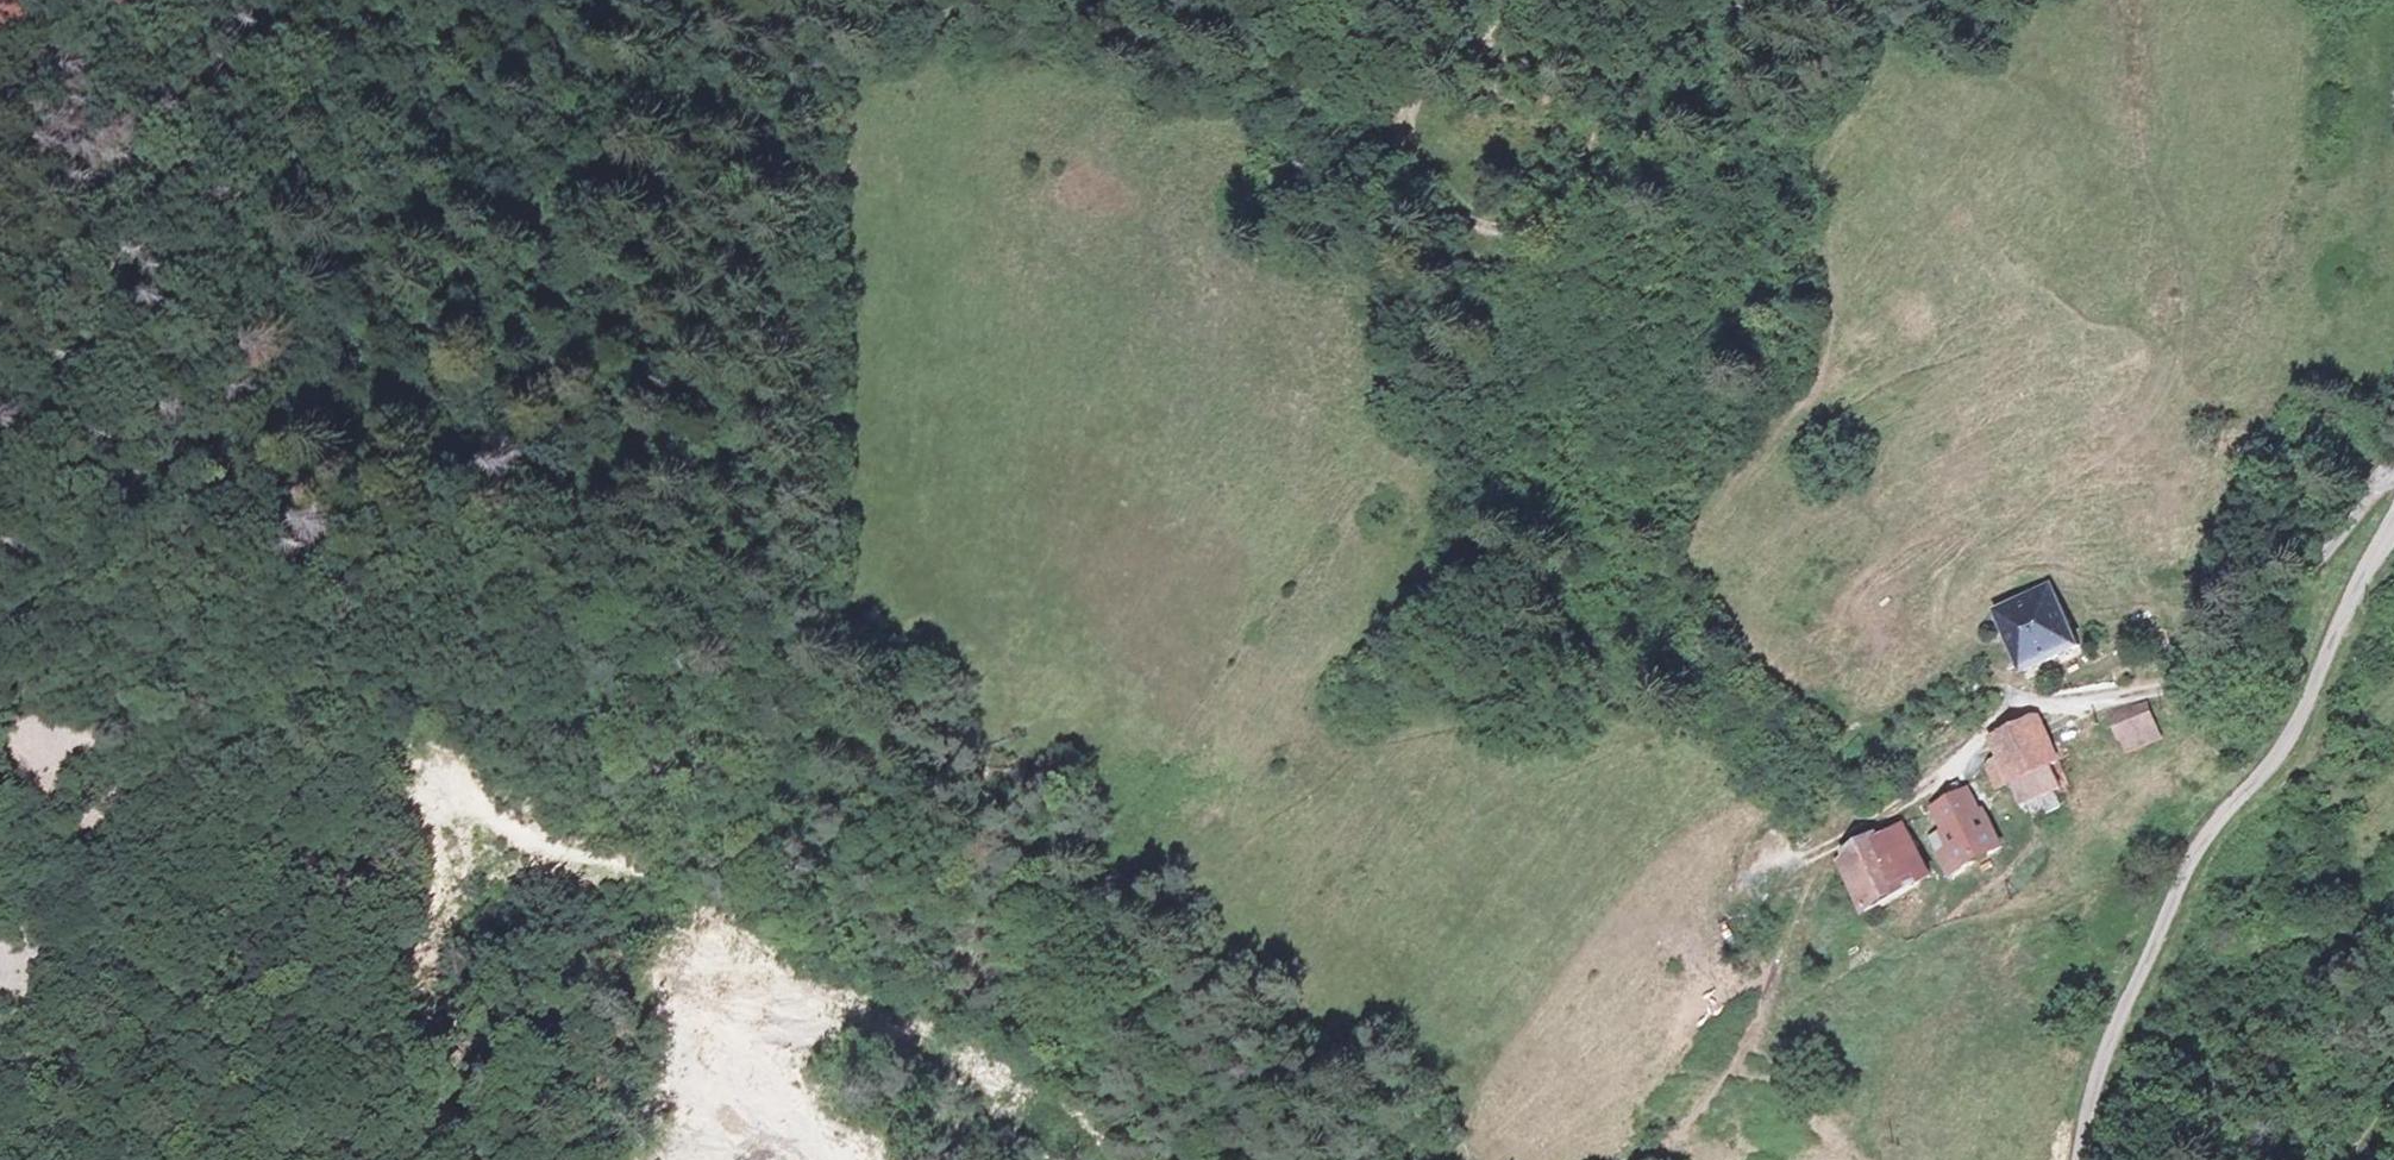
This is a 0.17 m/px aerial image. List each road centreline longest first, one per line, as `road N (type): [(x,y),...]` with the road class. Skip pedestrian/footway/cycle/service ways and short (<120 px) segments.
road 1 (residential): [(2393,521),(2335,614),(2273,754),(2184,860),(2094,1066),(2071,1159)]
road 2 (track): [(1422,0),(1400,108),(1414,166),(1451,207),(1528,224),(1558,220),(1584,190),(1600,159),(1633,30),(1665,0)]
road 3 (unclassified): [(2393,463),(2358,481),(2263,615),(2171,679),(2083,703),(1993,703)]

